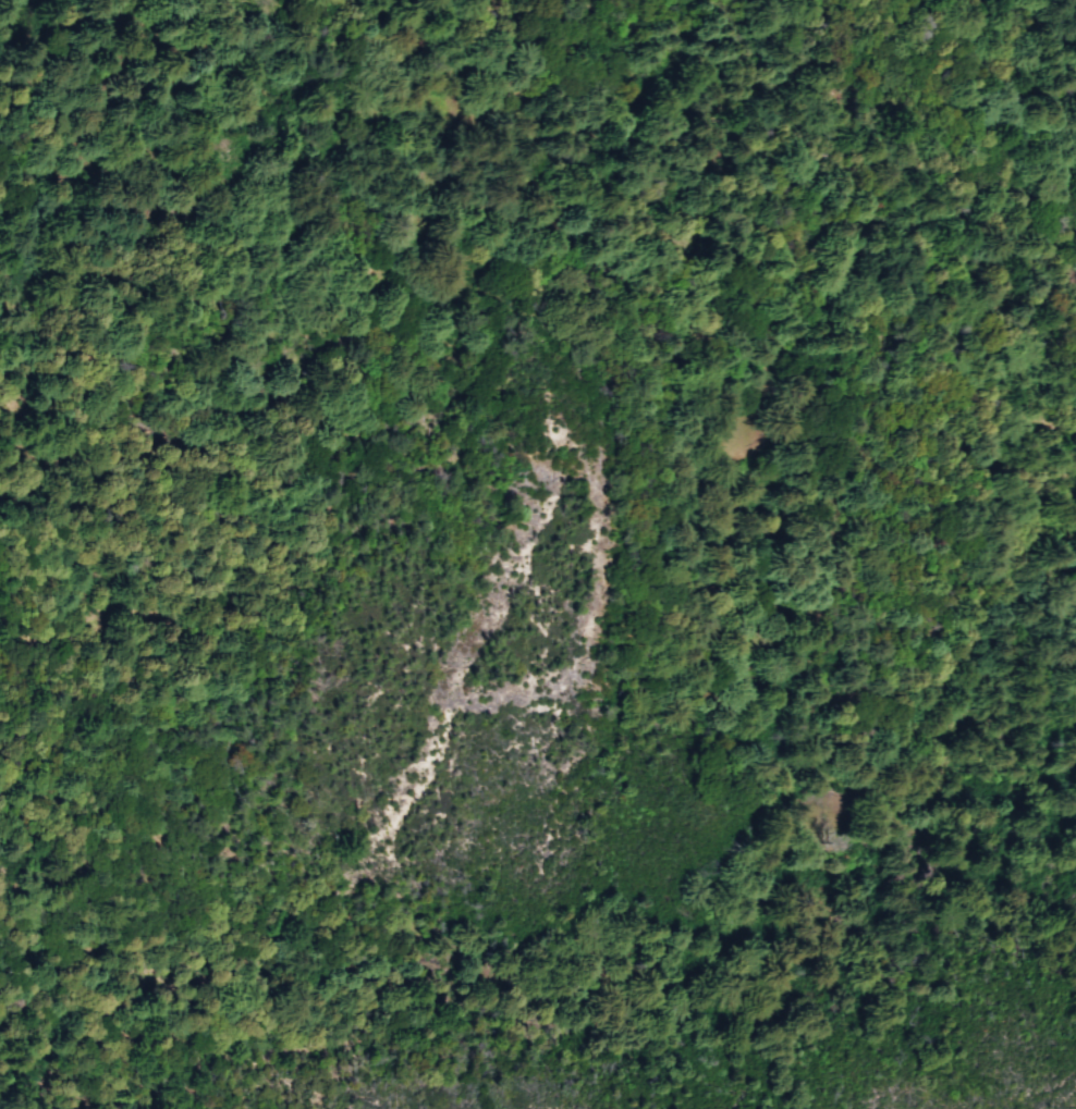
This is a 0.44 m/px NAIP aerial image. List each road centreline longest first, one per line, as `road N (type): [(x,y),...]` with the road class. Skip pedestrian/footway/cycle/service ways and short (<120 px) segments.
road 1 (track): [(0,1059),(47,1061),(159,1025),(227,1057),(346,1045),(464,1012)]

